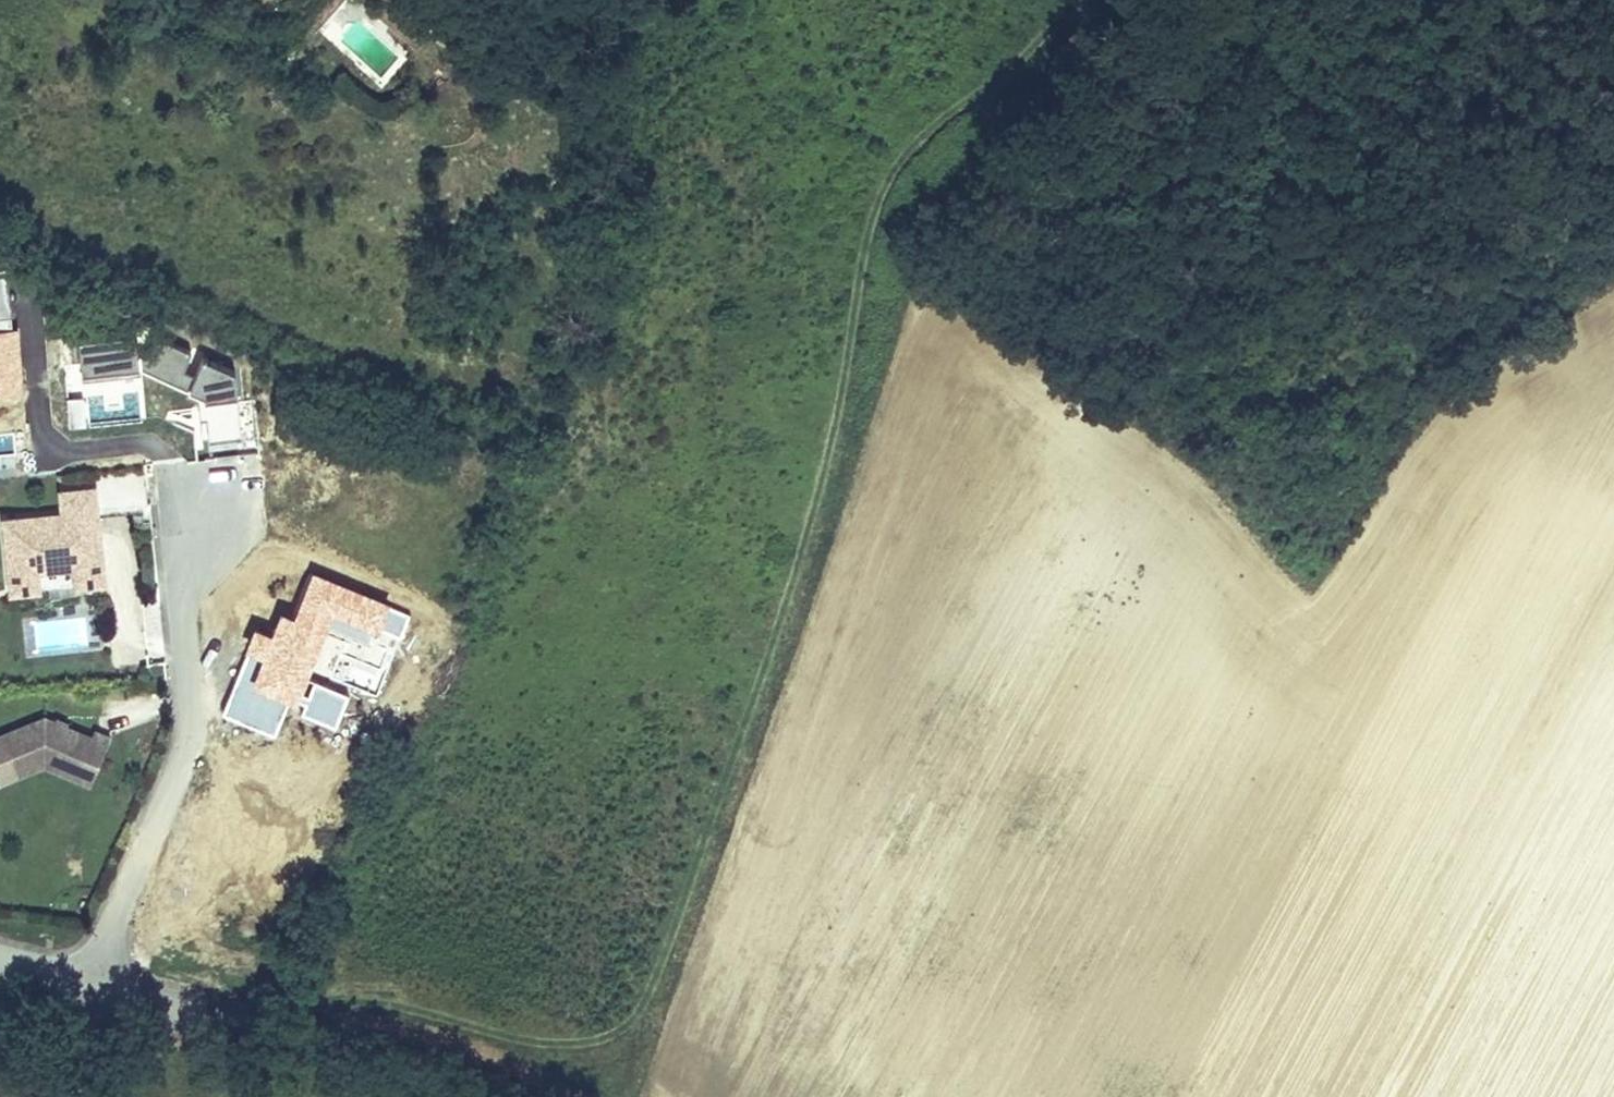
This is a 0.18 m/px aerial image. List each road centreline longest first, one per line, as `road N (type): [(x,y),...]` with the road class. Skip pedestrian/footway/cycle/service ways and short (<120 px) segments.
road 1 (residential): [(212,505),(184,575),(190,715),(183,764),(88,982),(0,970)]
road 2 (track): [(531,1096),(340,1031),(88,982)]
road 3 (track): [(44,1096),(87,1012),(88,982)]

